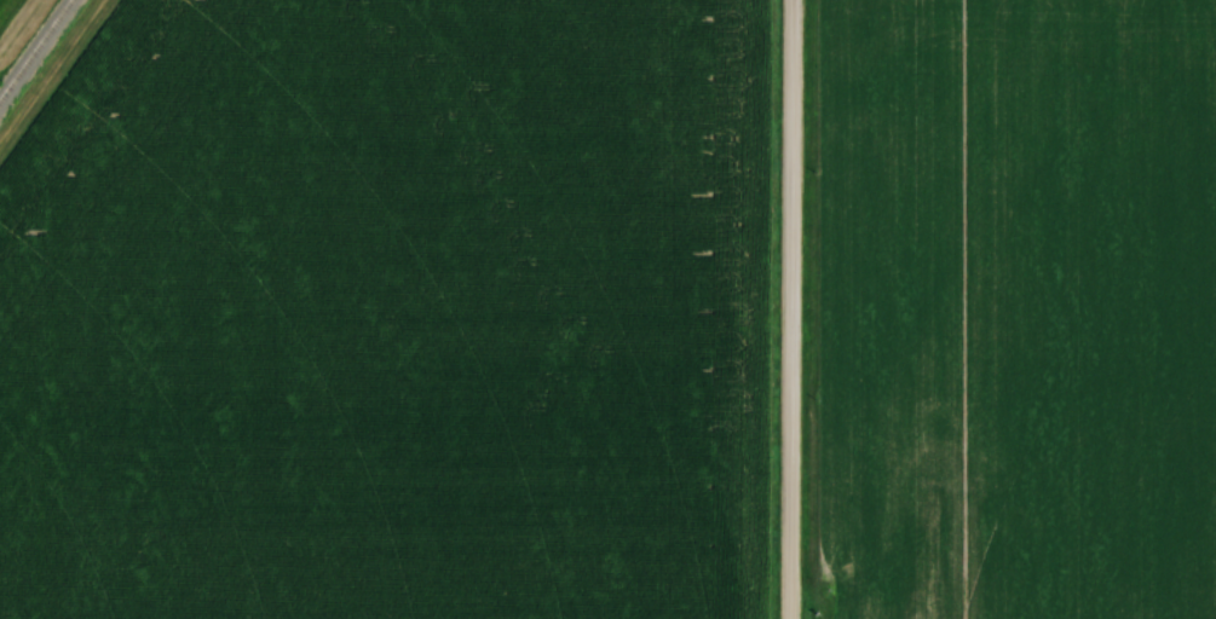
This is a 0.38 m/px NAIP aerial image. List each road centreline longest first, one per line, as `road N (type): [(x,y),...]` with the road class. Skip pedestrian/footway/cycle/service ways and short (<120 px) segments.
road 1 (residential): [(793,618),(796,0)]

